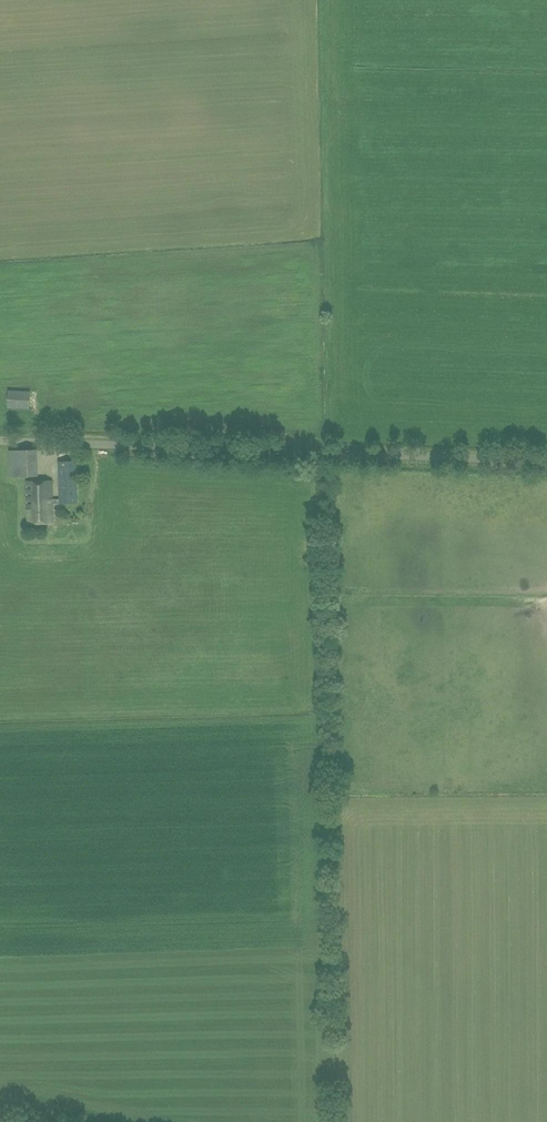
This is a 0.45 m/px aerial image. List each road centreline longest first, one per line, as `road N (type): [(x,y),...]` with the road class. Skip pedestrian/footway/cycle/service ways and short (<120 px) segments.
road 1 (unclassified): [(546,457),(0,441)]

